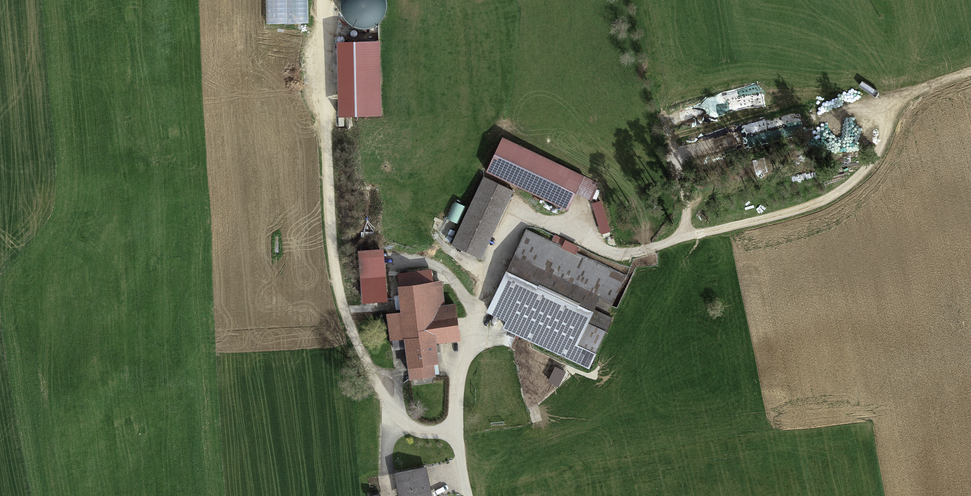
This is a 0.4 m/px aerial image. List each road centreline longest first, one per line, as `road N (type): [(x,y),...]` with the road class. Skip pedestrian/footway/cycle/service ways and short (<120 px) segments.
road 1 (track): [(468,495),(457,360),(518,216),(614,257),(811,208),(868,165),(912,102),(970,74)]
road 2 (track): [(457,431),(413,430),(392,409),(344,304),(329,207),(320,0)]
road 3 (track): [(740,139),(675,156),(686,202),(681,238)]

